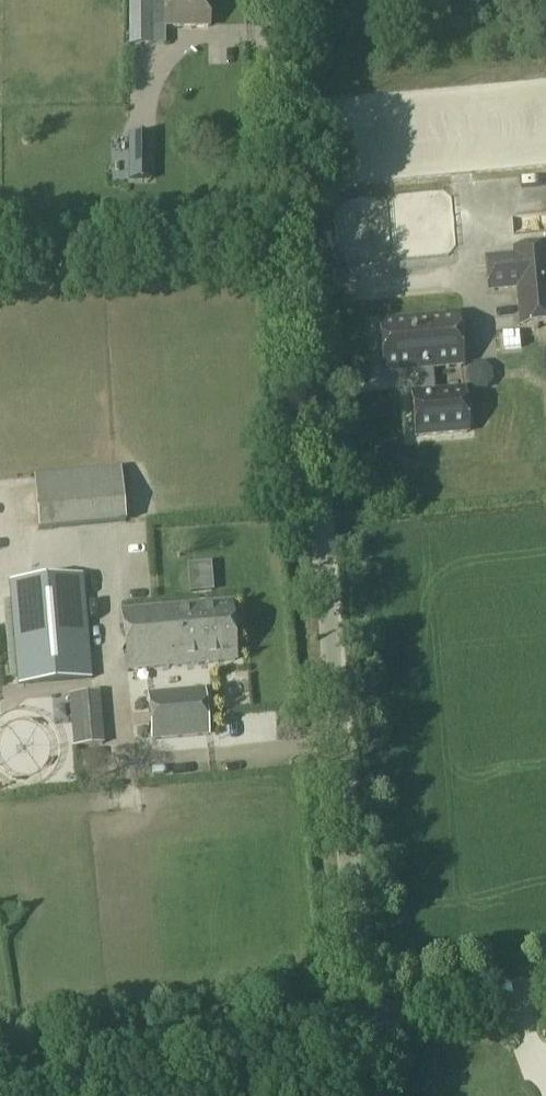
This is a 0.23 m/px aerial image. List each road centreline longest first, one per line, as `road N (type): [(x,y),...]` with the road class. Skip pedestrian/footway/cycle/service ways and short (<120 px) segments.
road 1 (unclassified): [(369,1018),(290,0)]
road 2 (tertiary): [(32,1095),(123,1068),(369,1018)]
road 3 (tertiary): [(369,1018),(545,986)]

